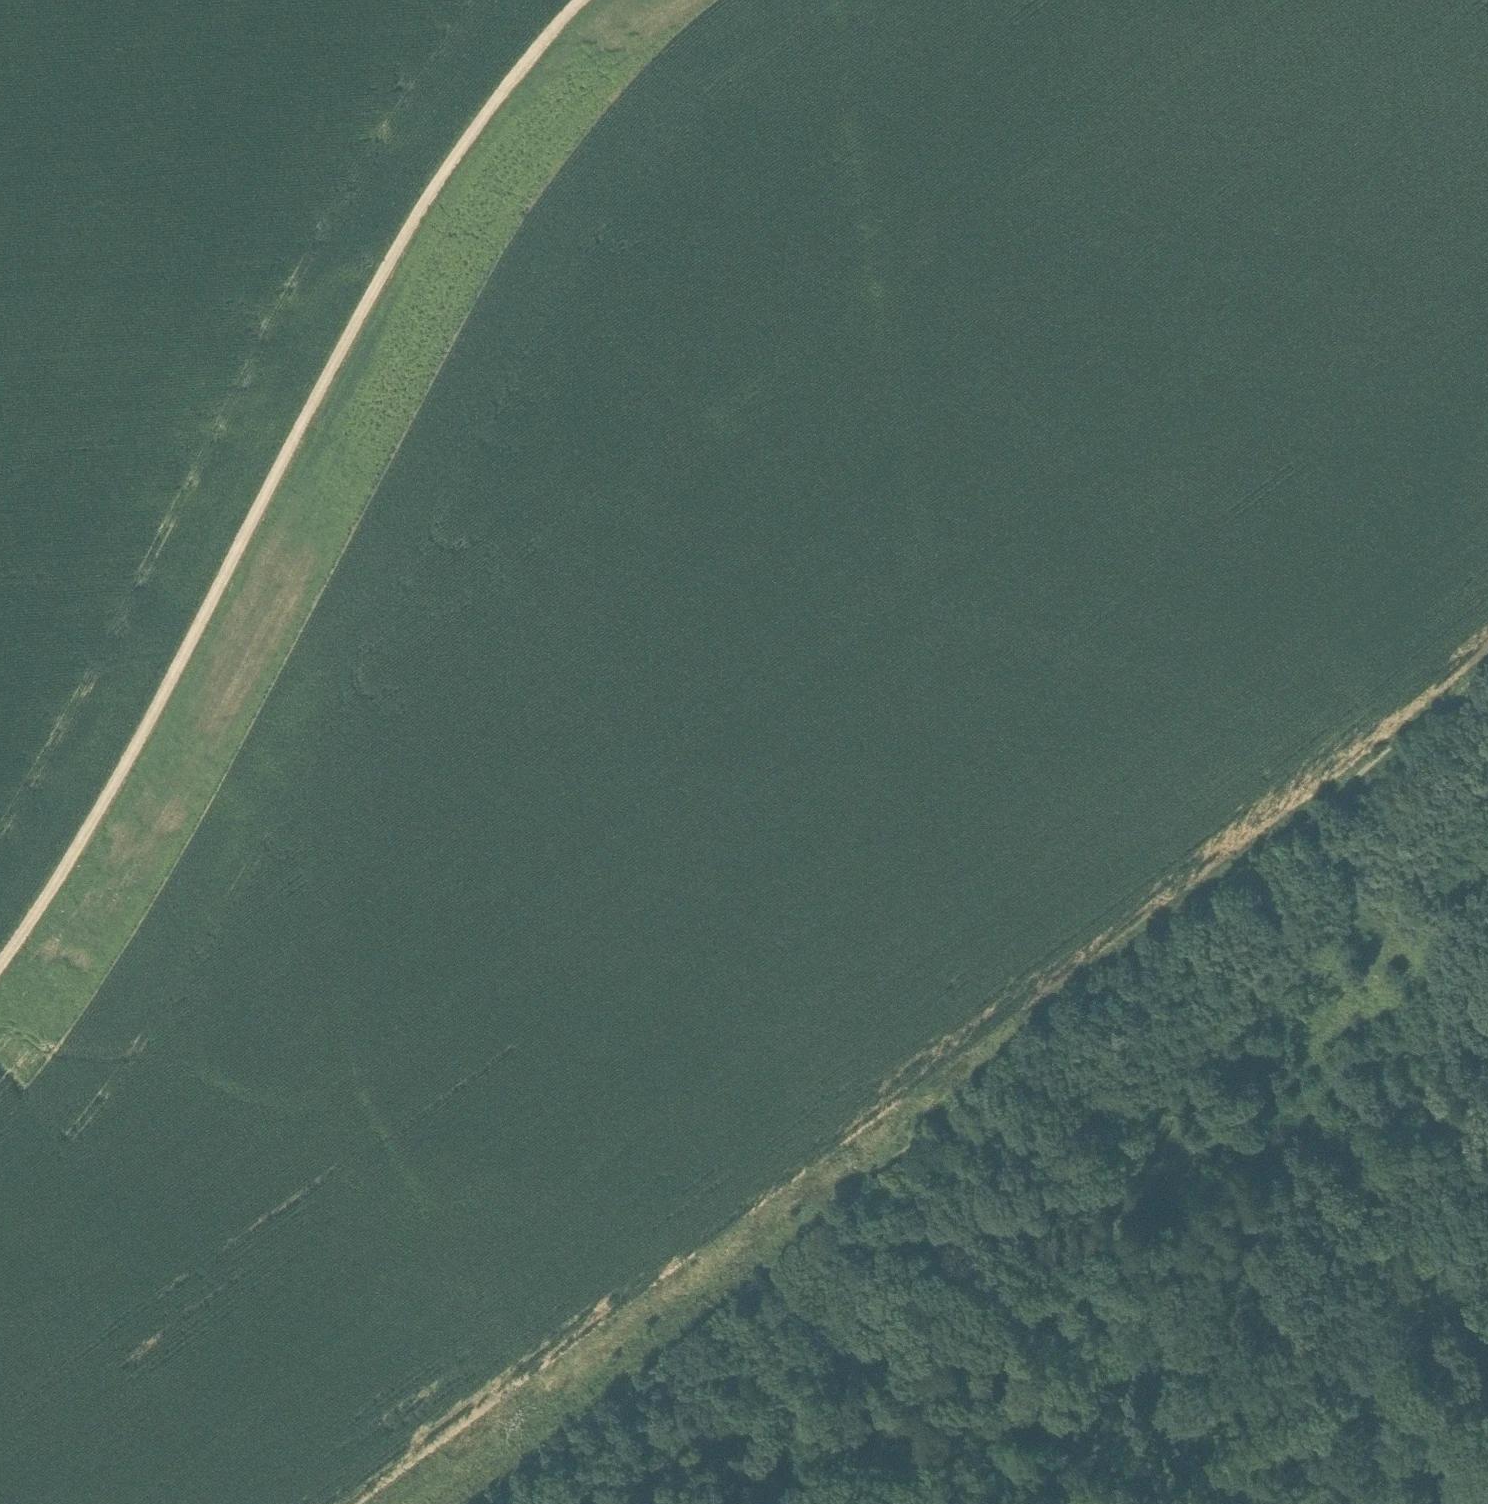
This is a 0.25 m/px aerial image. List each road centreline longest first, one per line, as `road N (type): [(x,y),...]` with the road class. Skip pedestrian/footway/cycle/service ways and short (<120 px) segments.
road 1 (track): [(581,0),(432,189),(97,816),(0,965)]

